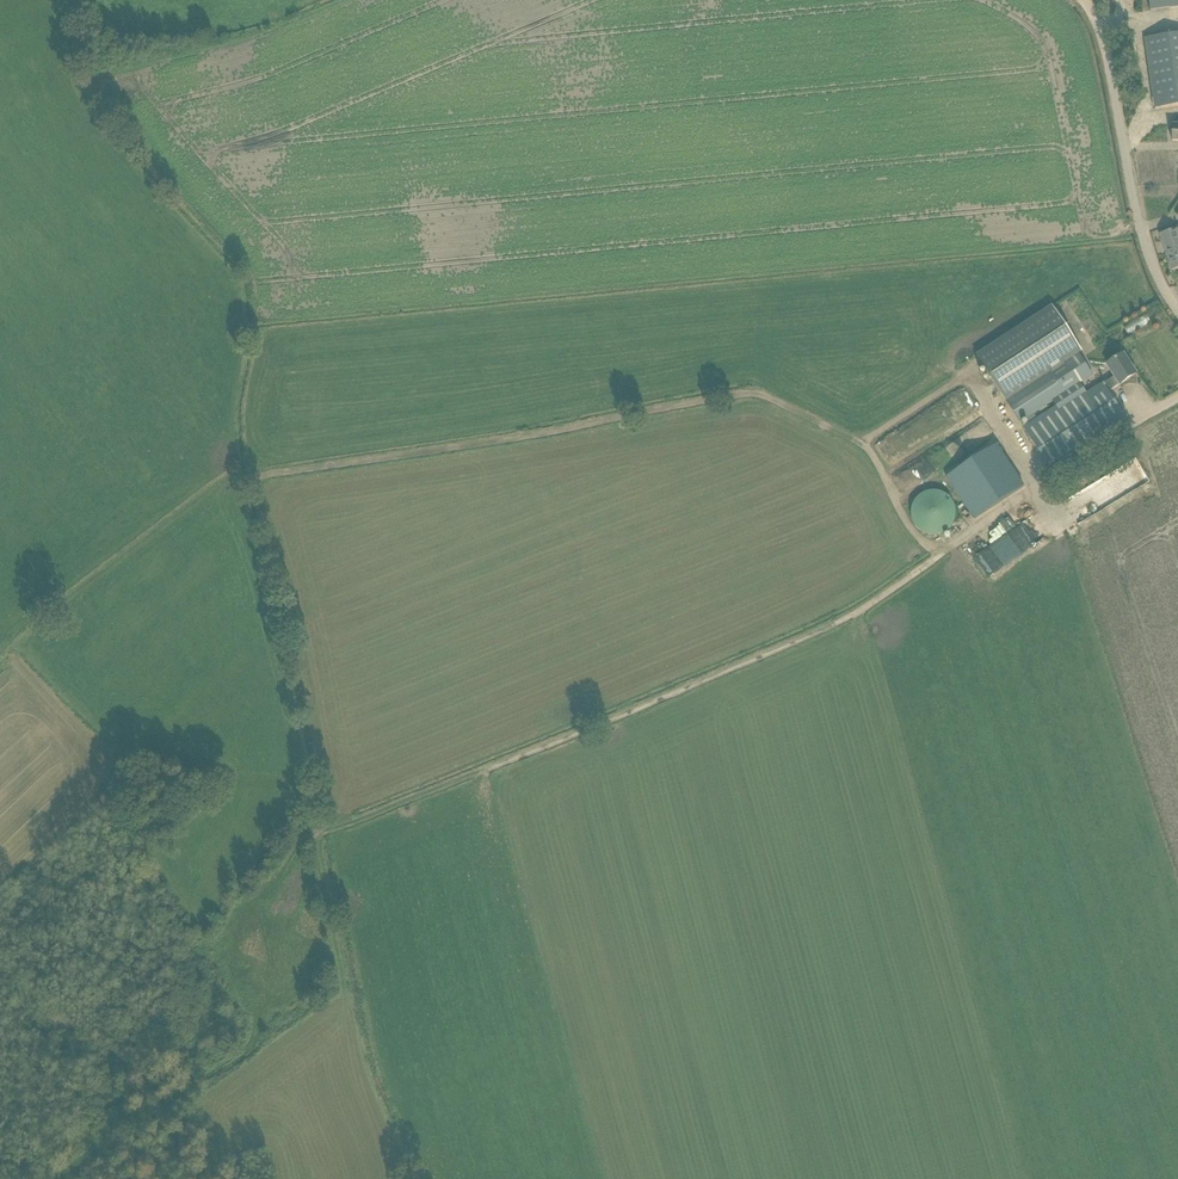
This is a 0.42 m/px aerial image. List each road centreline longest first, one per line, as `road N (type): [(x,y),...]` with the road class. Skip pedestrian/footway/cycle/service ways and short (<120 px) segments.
road 1 (unclassified): [(1177,308),(1140,231),(1091,13)]

